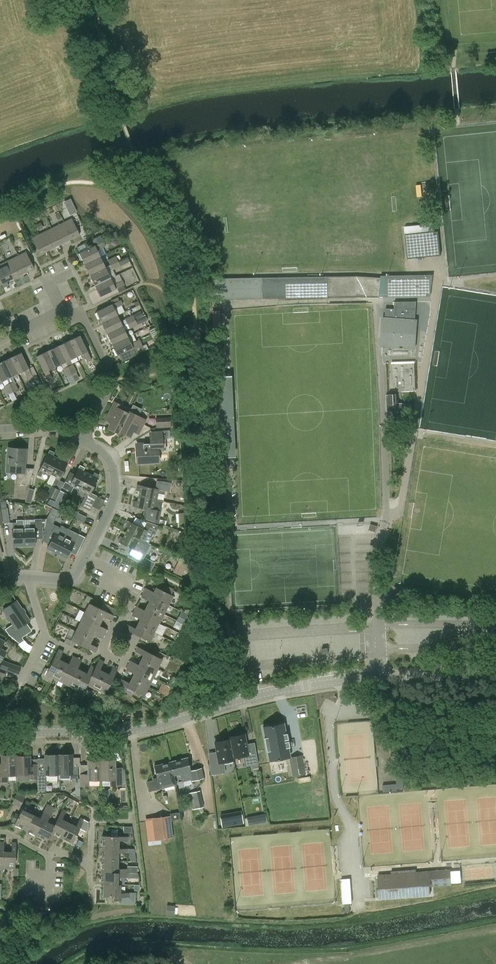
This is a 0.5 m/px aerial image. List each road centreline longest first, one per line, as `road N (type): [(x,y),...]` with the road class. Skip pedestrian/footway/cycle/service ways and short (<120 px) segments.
road 1 (tertiary): [(0,733),(133,729),(339,681),(495,675)]
road 2 (residential): [(82,440),(113,379),(81,313),(66,321),(60,309)]
road 3 (residential): [(85,558),(115,482),(107,458),(82,440)]

